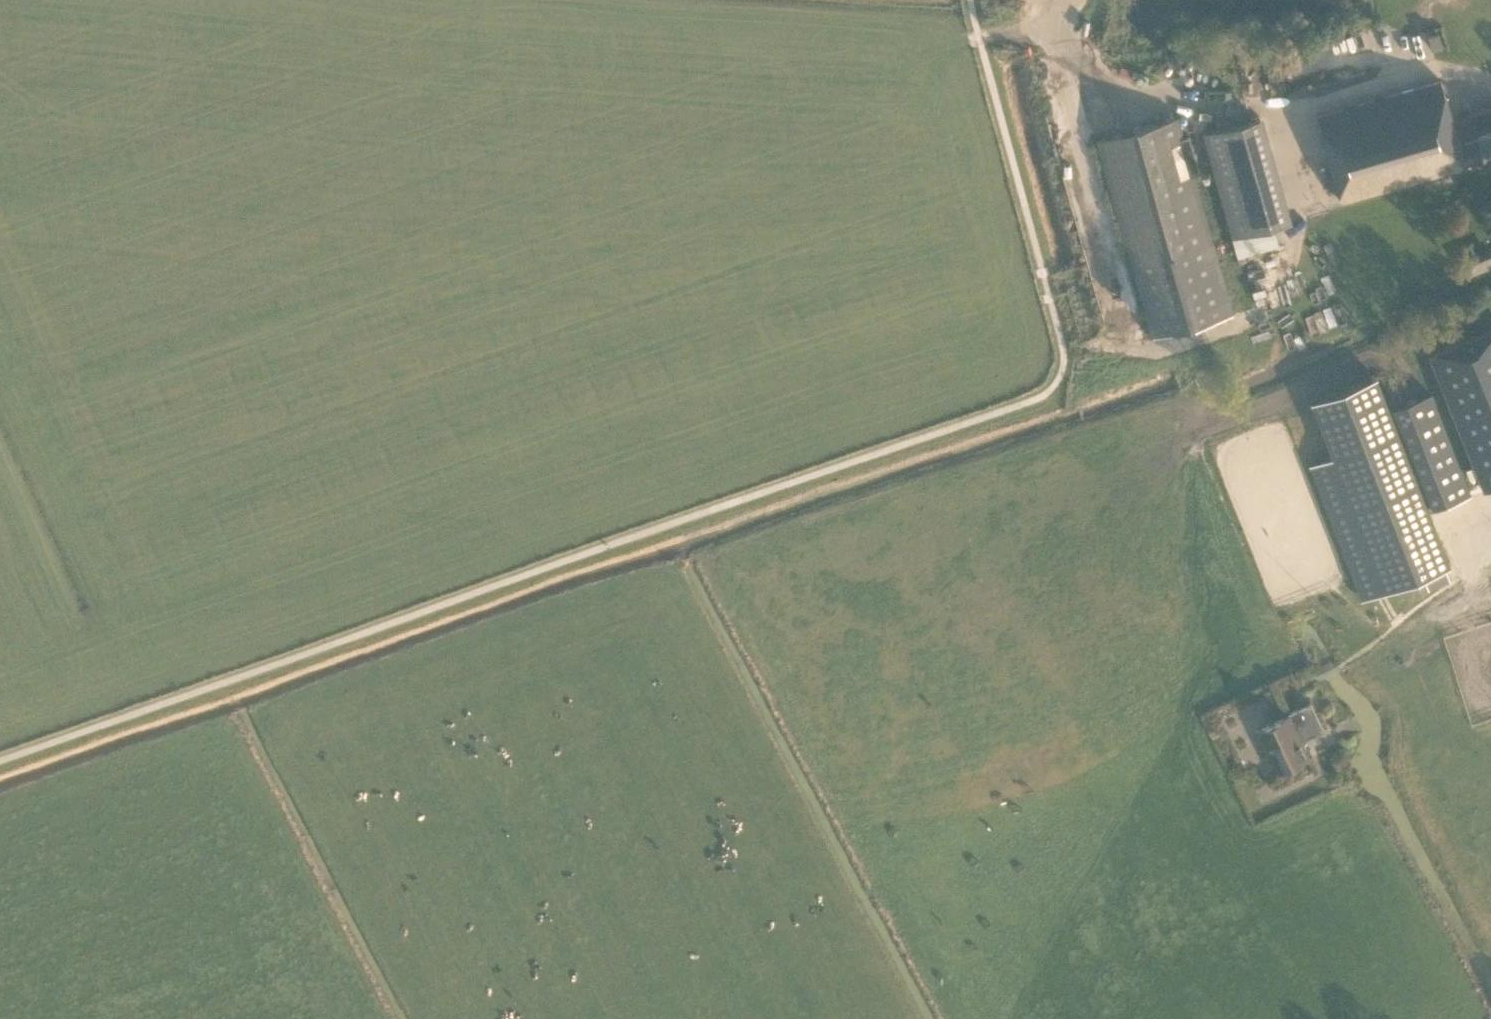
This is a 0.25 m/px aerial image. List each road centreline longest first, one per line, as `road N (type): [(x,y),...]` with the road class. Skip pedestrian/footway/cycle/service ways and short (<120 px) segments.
road 1 (track): [(1073,0),(1070,32),(1083,71),(1106,85),(1215,104)]
road 2 (track): [(1070,32),(949,44)]

